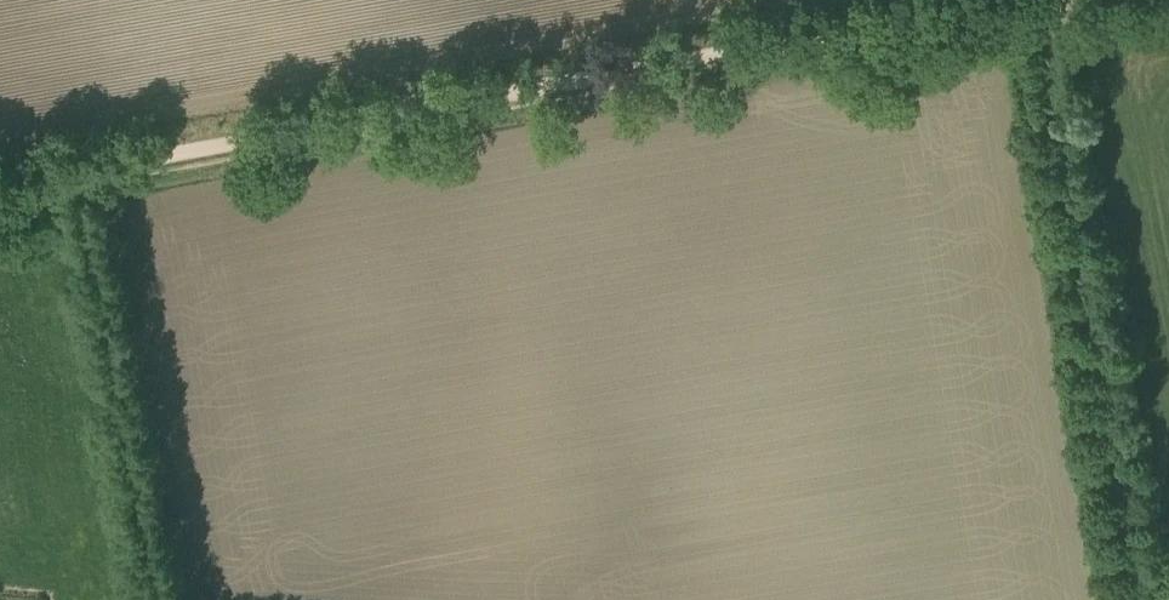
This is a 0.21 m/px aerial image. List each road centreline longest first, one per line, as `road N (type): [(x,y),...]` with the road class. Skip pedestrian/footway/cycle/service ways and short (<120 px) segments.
road 1 (track): [(0,184),(1009,0)]
road 2 (track): [(1056,0),(1040,63),(1146,599)]

